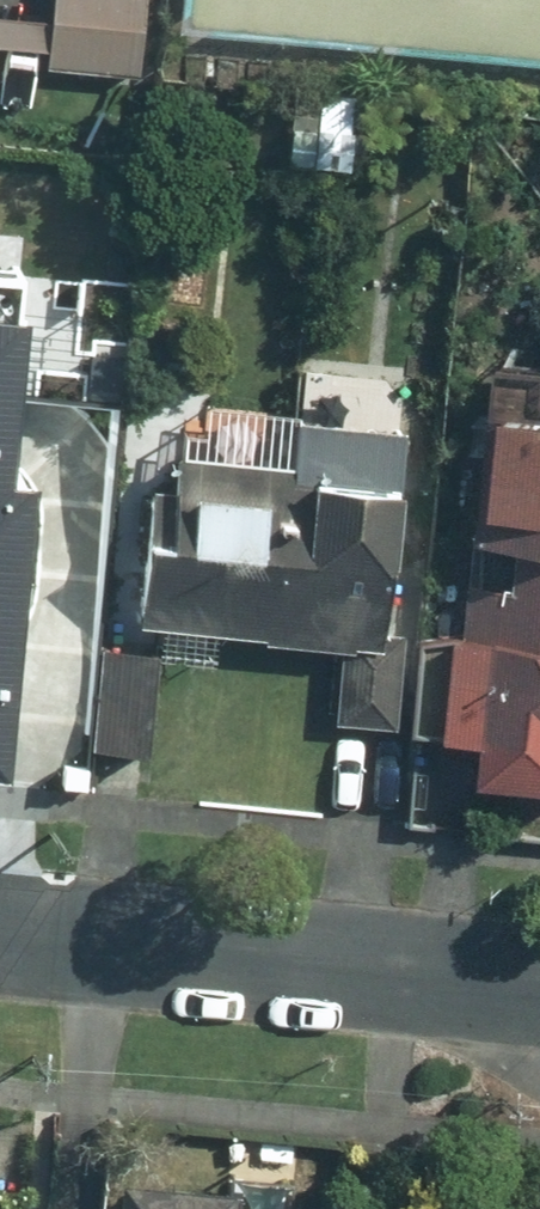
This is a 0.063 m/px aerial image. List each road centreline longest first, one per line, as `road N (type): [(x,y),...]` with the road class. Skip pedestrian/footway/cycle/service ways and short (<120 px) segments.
road 1 (residential): [(0,938),(539,993)]

